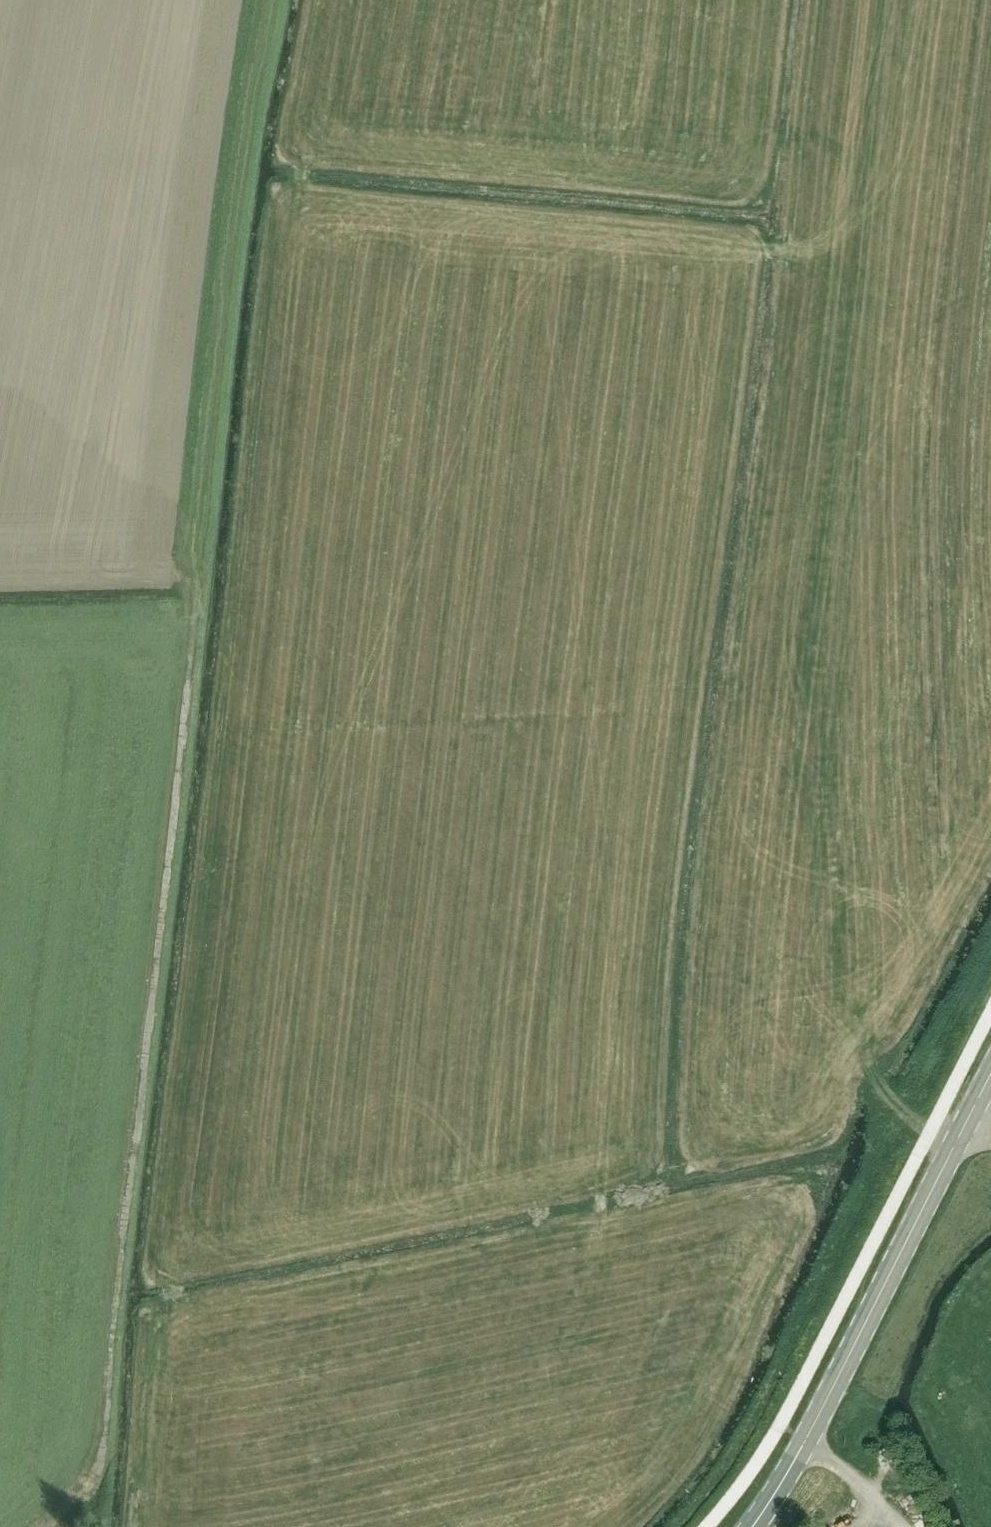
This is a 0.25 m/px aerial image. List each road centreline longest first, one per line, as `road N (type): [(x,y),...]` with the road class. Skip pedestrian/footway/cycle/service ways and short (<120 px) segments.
road 1 (track): [(201,599),(105,1451),(84,1493),(48,1526)]
road 2 (secondary): [(752,1526),(990,1070)]

